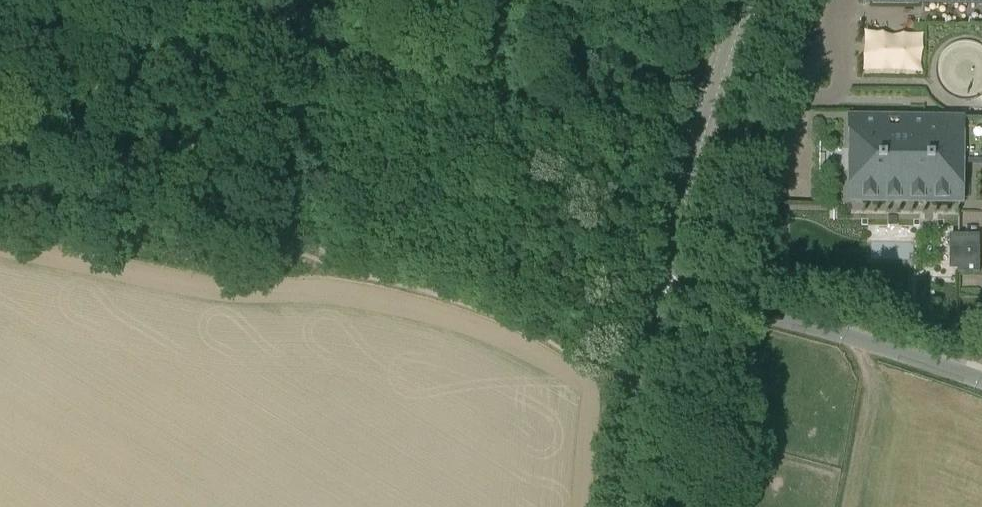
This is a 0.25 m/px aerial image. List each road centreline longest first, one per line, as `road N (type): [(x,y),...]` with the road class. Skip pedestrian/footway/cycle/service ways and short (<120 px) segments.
road 1 (track): [(289,41),(698,135)]
road 2 (track): [(264,245),(467,297),(616,375),(637,376)]
road 3 (unclassified): [(981,381),(656,284)]
road 4 (unclassified): [(656,284),(743,0)]
road 5 (track): [(0,194),(264,245)]
road 6 (unclassified): [(620,506),(656,284)]

